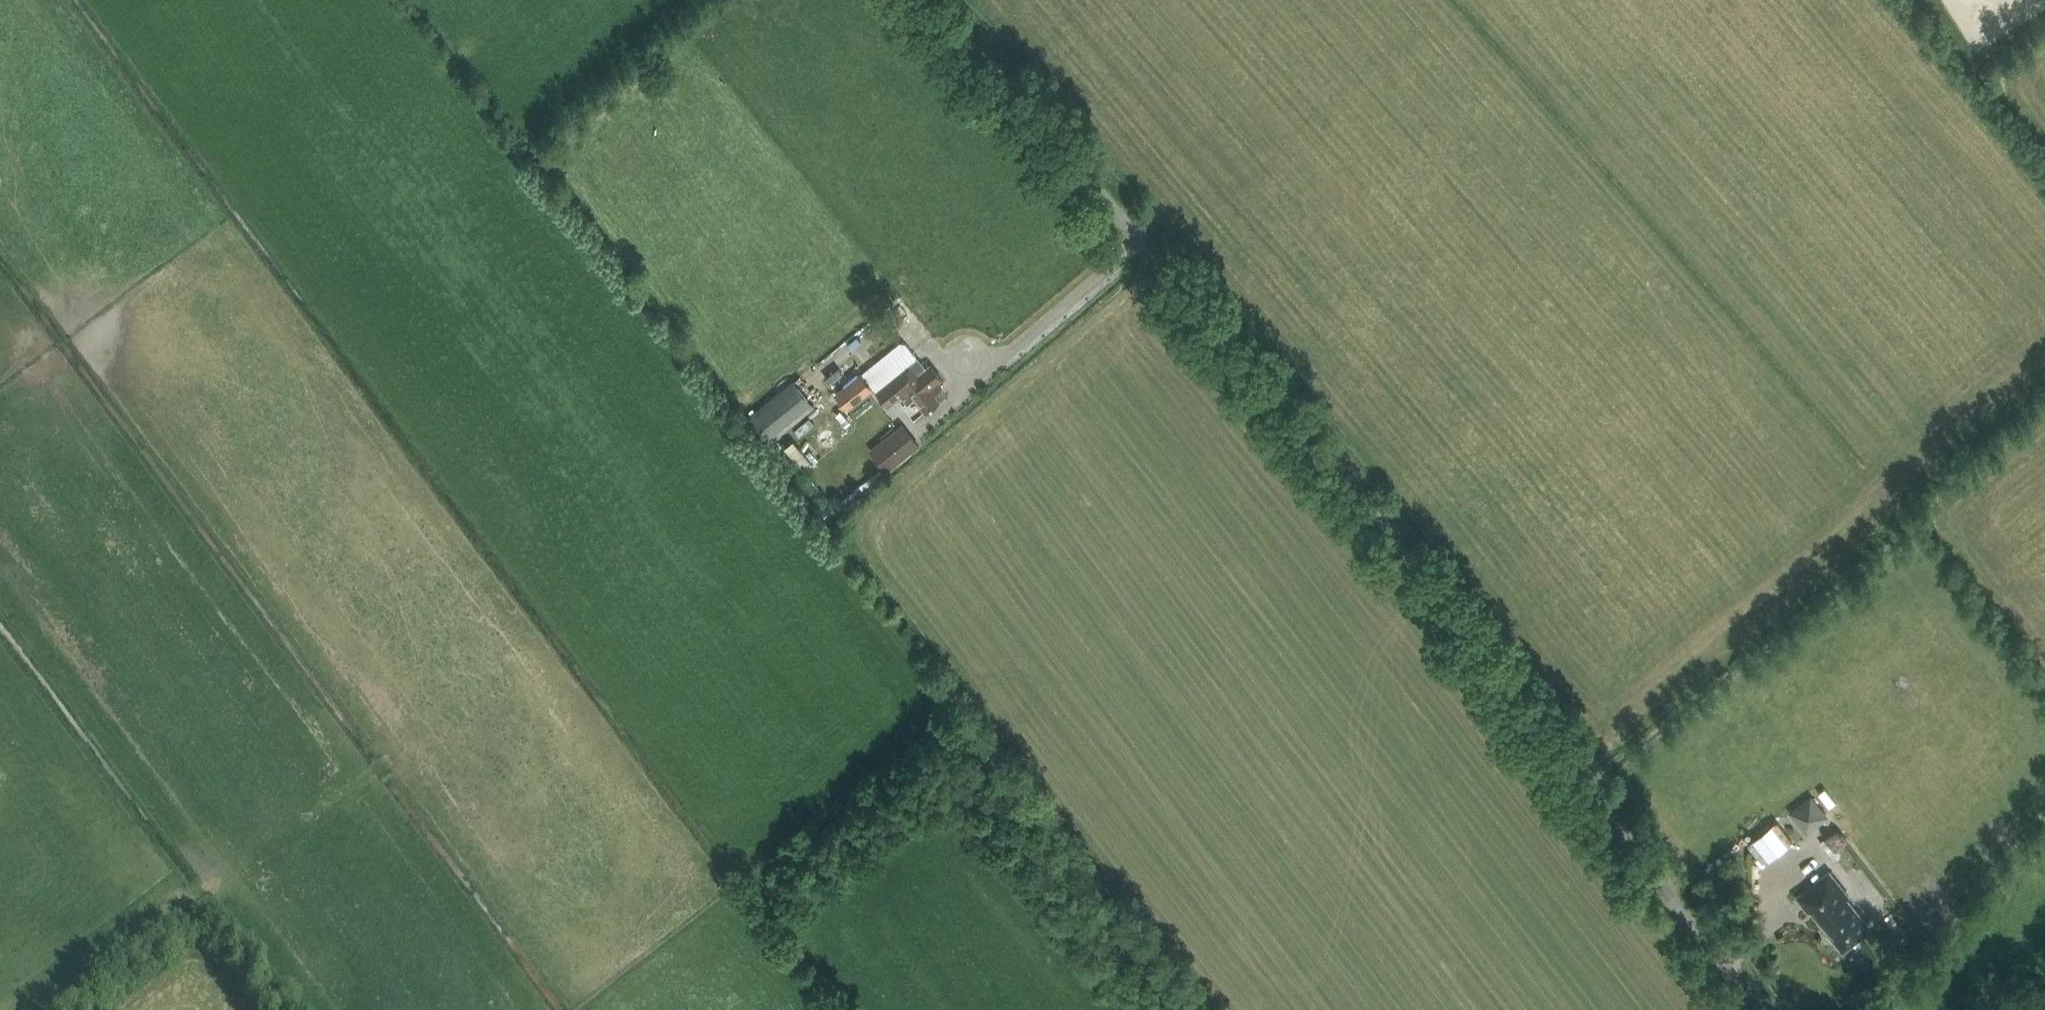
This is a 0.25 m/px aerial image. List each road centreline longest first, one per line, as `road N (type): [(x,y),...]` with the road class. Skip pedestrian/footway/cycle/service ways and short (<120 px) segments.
road 1 (unclassified): [(1775,1009),(1633,813),(943,0)]

